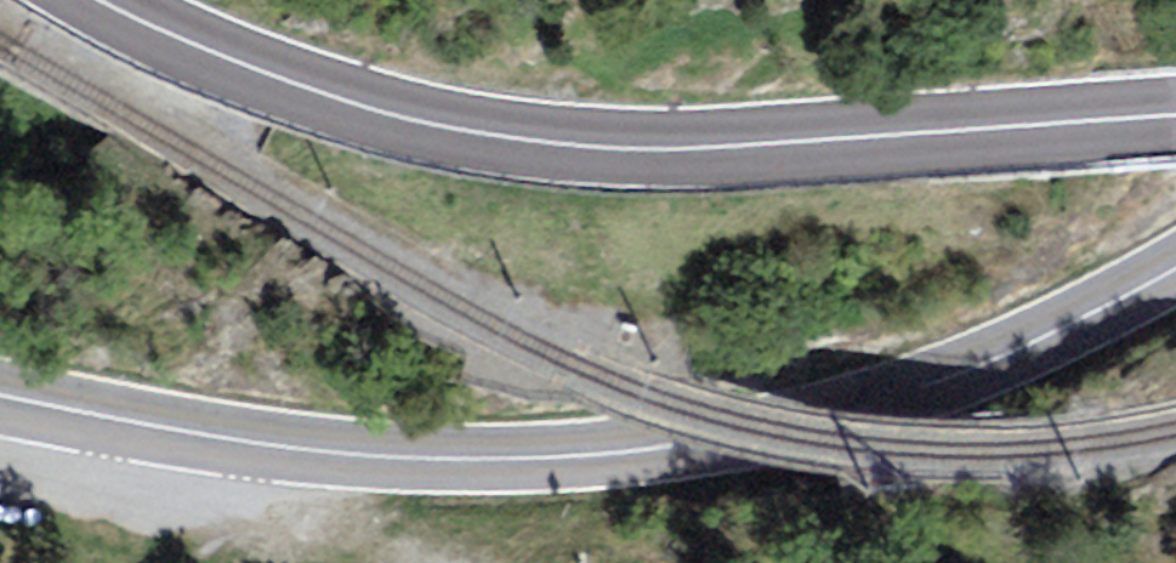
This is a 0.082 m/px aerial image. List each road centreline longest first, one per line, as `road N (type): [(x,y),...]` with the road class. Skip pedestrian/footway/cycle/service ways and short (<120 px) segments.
road 1 (tertiary): [(0,396),(383,457),(679,447),(827,415),(1011,354),(1175,267)]
road 2 (unclassified): [(1175,116),(960,137),(670,137),(510,116),(302,70),(131,0)]

